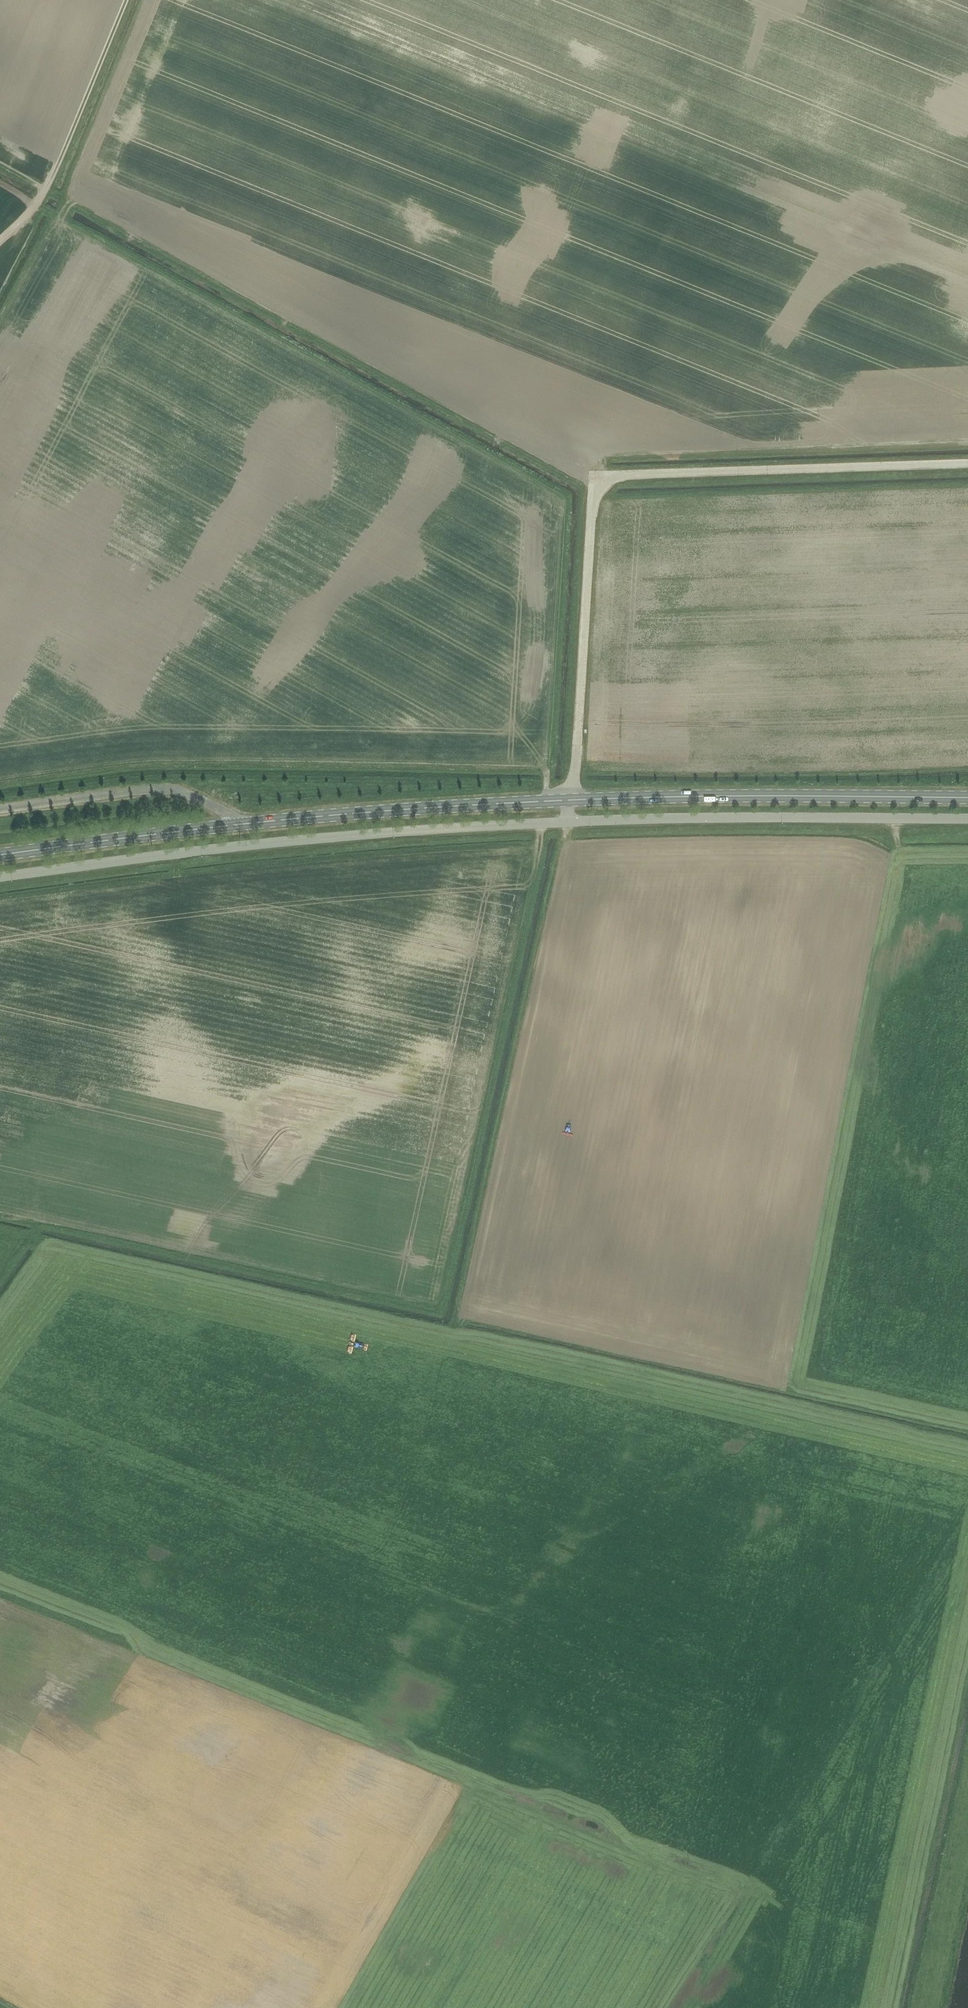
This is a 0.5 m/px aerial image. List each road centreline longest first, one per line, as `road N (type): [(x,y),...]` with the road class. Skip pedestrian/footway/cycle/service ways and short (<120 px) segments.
road 1 (secondary): [(0,856),(386,810),(658,797),(967,798)]
road 2 (unclassified): [(967,818),(377,832),(0,877)]
road 3 (track): [(967,1826),(930,2007)]

